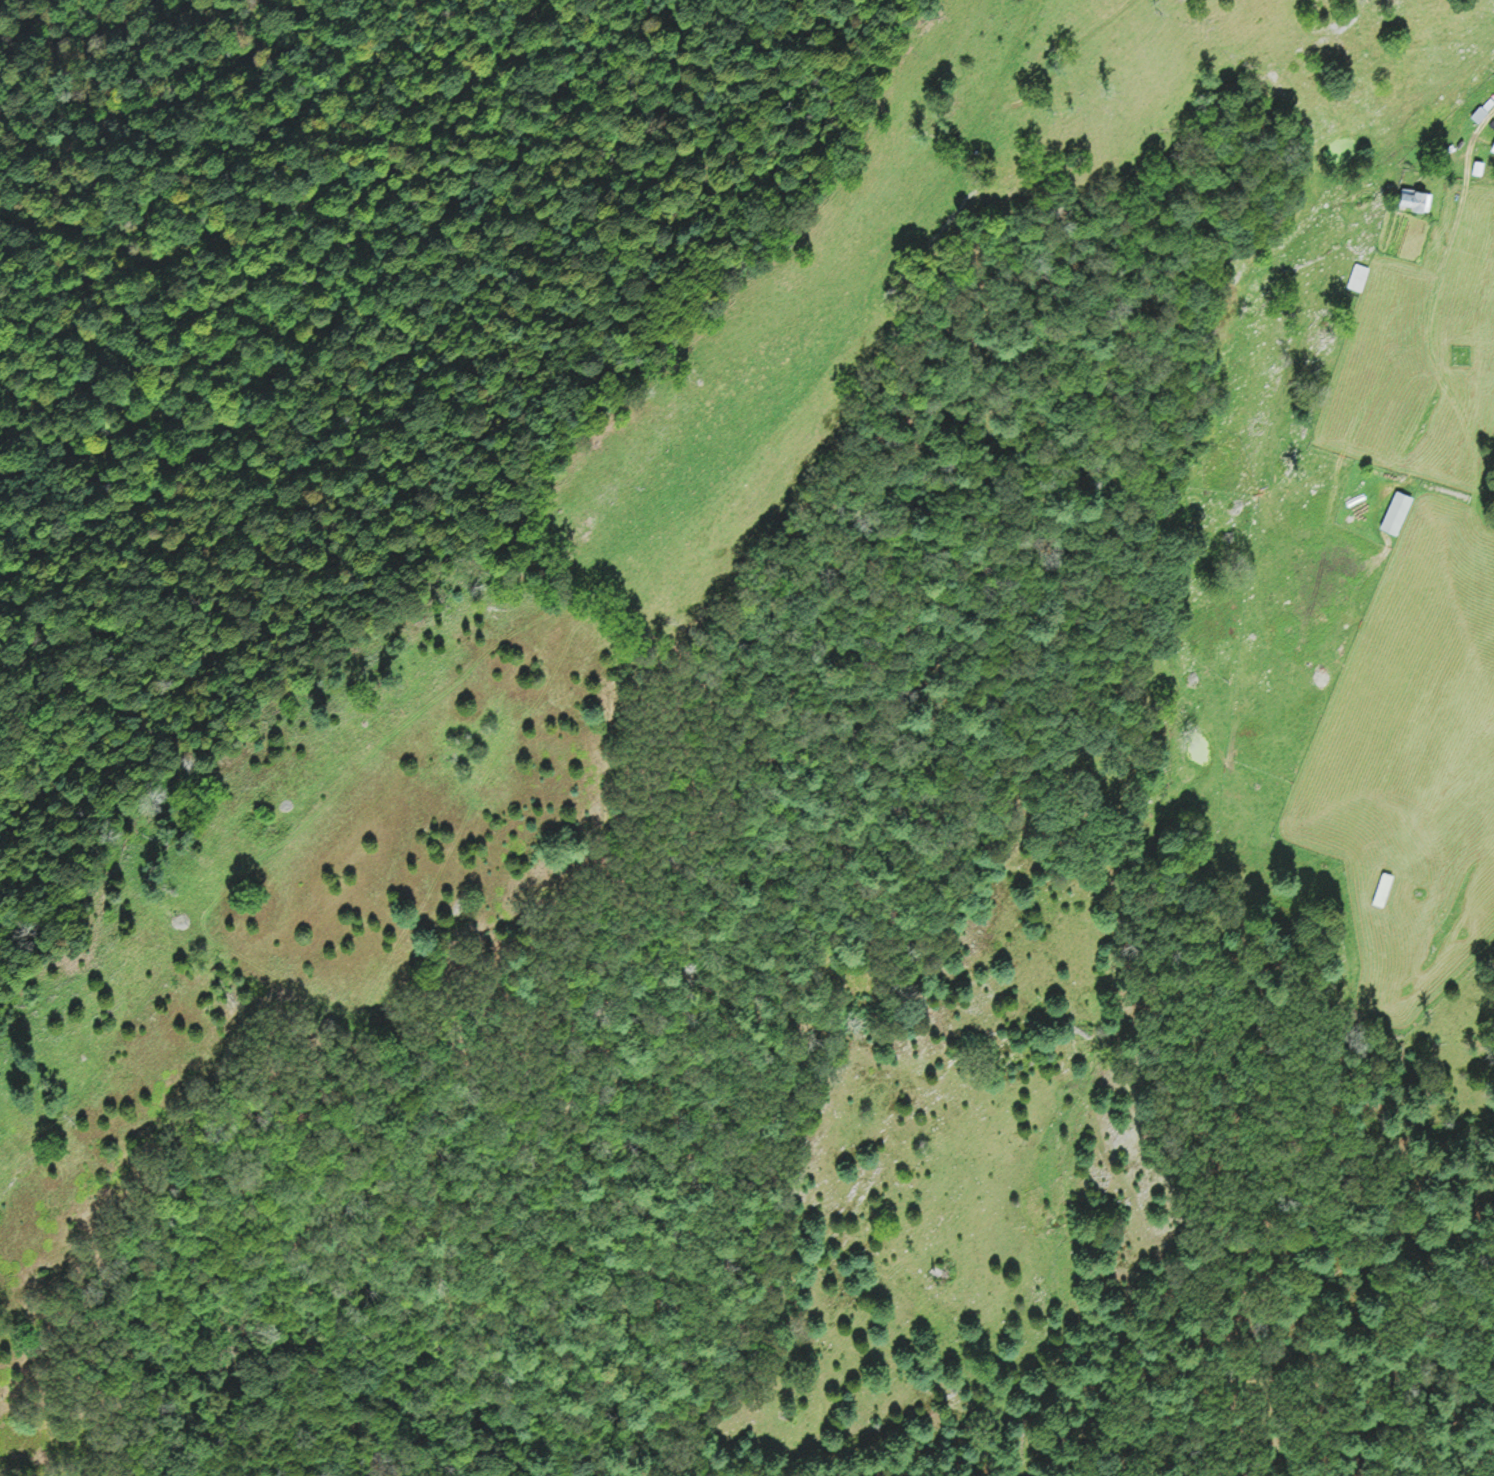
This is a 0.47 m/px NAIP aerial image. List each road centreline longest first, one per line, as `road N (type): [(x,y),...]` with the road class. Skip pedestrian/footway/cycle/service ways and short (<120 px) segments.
road 1 (track): [(1493,111),(1477,133),(1445,261),(1406,347),(1341,454),(1333,506),(1295,611),(1240,694),(1235,785)]

